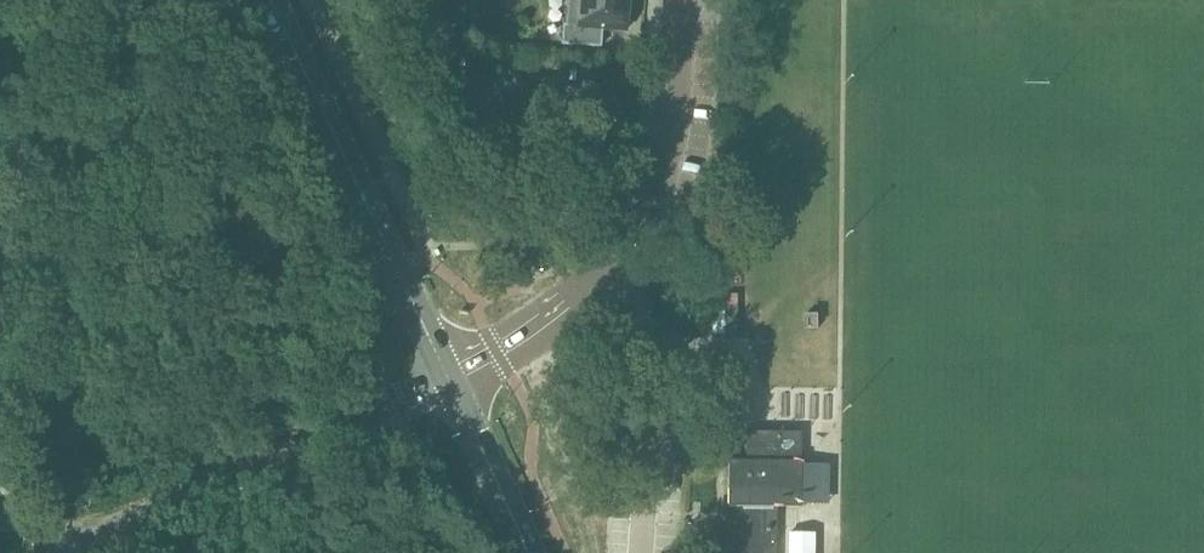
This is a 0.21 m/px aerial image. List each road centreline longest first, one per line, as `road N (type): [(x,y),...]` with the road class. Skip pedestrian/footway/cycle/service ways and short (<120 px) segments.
road 1 (primary): [(454,384),(268,0)]
road 2 (residential): [(618,283),(636,251),(665,153),(677,0)]
road 3 (unclassified): [(658,518),(664,410),(618,283)]
road 4 (residential): [(454,384),(618,283)]
road 5 (primary): [(531,552),(454,384)]

